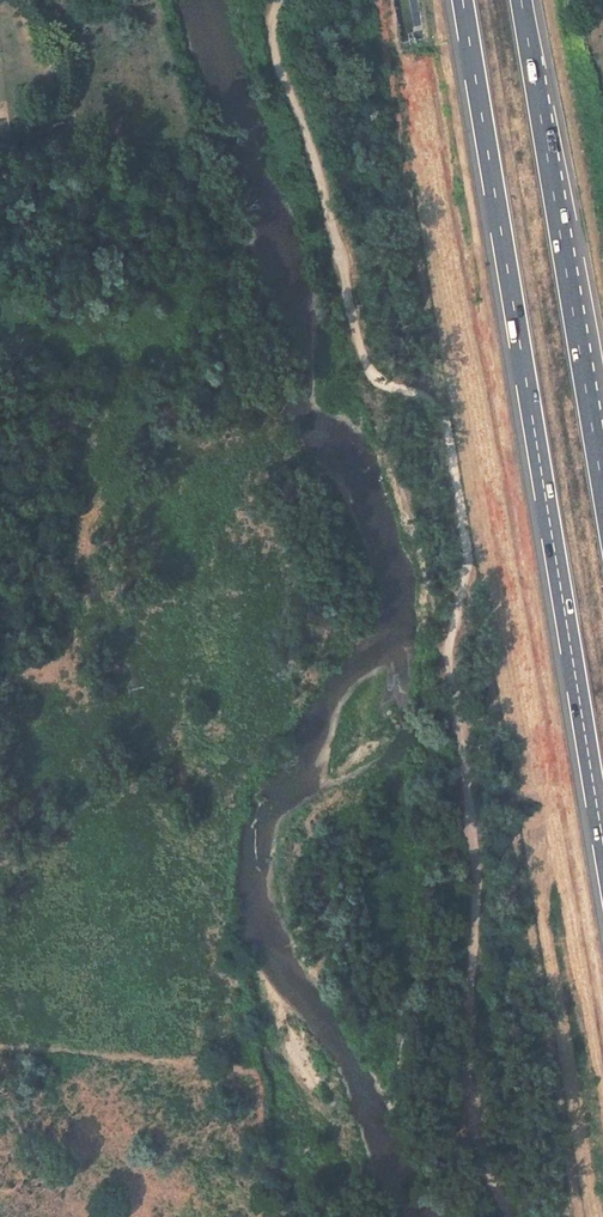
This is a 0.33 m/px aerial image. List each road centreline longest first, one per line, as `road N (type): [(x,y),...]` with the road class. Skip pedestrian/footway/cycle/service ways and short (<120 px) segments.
road 1 (track): [(279,0),(274,62),(340,253),(441,640),(471,798),(477,880),(473,1135),(506,1216)]
road 2 (motorway): [(462,0),(602,848)]
road 3 (motorway): [(602,491),(522,0)]

